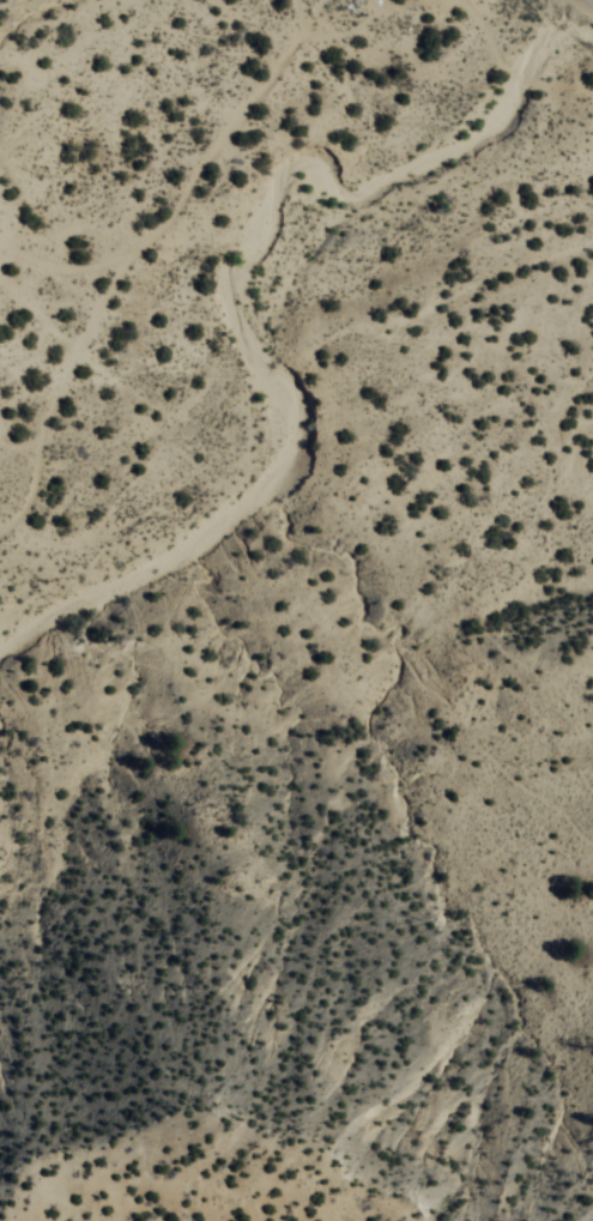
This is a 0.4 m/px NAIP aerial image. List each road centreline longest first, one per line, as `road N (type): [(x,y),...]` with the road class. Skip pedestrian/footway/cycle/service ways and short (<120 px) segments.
road 1 (track): [(319,12),(125,280),(58,403),(38,475),(0,534)]

